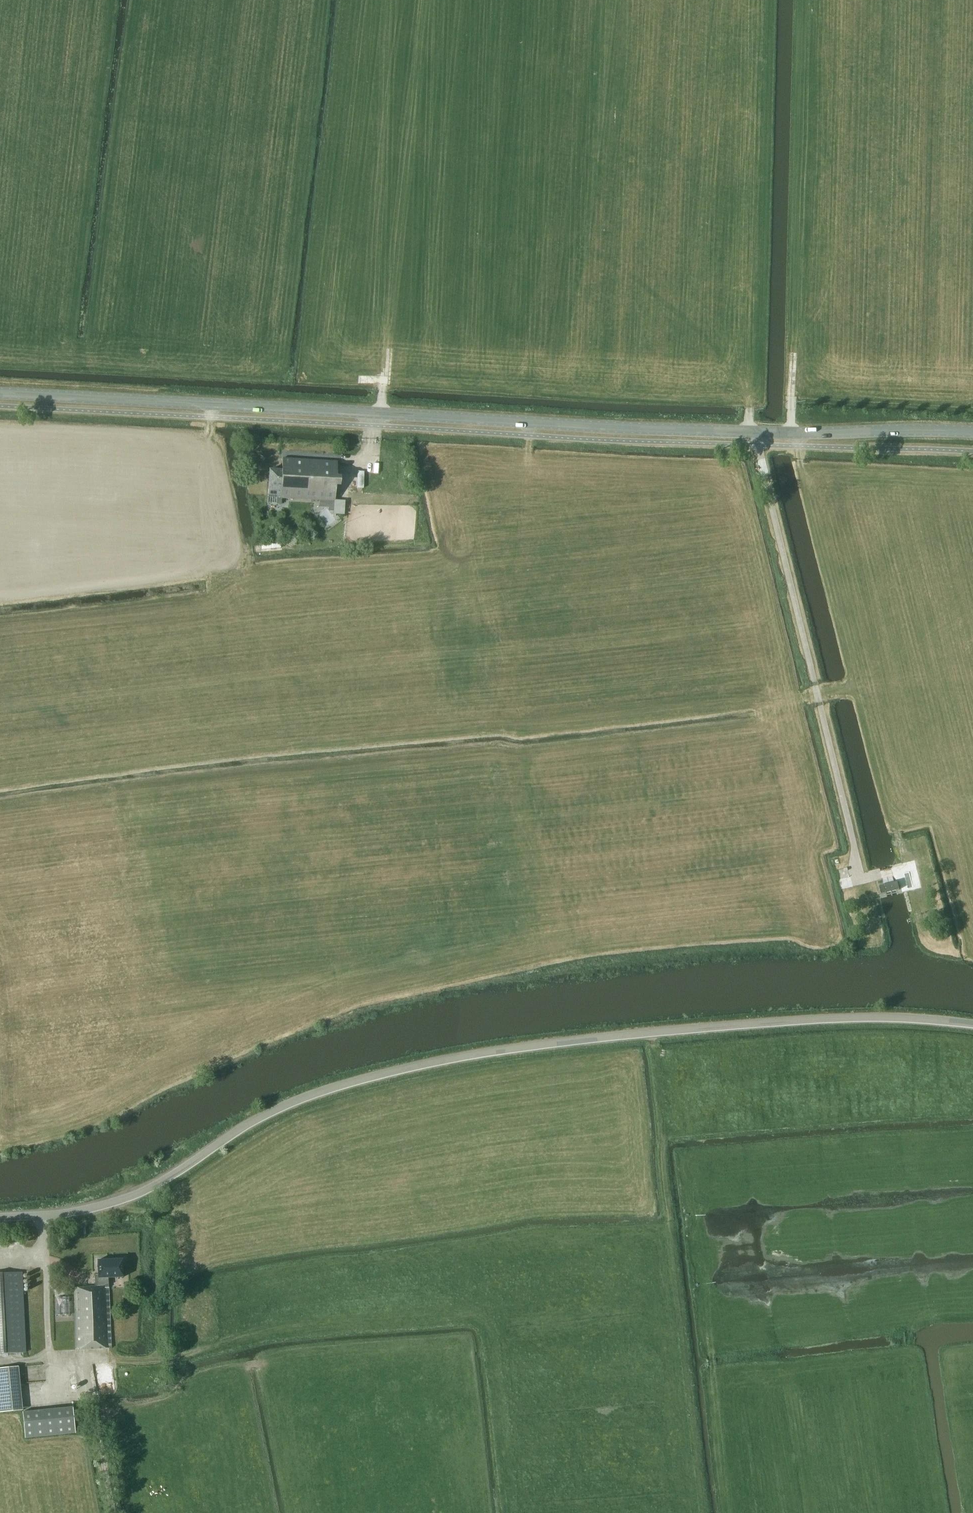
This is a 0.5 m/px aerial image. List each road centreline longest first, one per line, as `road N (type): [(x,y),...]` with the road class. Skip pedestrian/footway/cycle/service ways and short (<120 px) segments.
road 1 (tertiary): [(0,1216),(107,1205),(289,1102),(458,1056),(787,1021),(972,1023)]
road 2 (secondary): [(972,431),(629,428),(0,391)]

